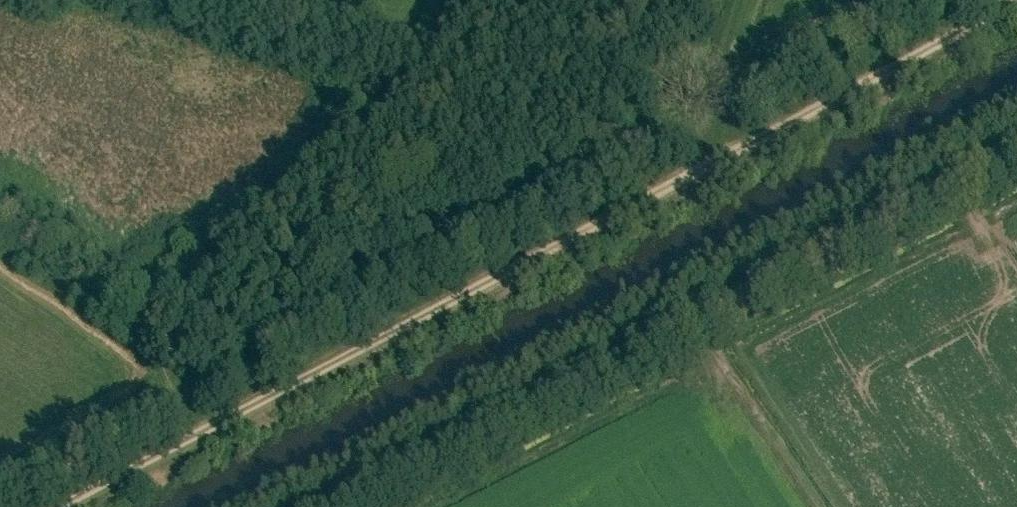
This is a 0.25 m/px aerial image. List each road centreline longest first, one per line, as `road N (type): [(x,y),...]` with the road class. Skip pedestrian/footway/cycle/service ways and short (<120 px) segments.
road 1 (track): [(1016,2),(208,431)]
road 2 (track): [(319,506),(1016,148)]
road 3 (track): [(208,431),(65,506)]

